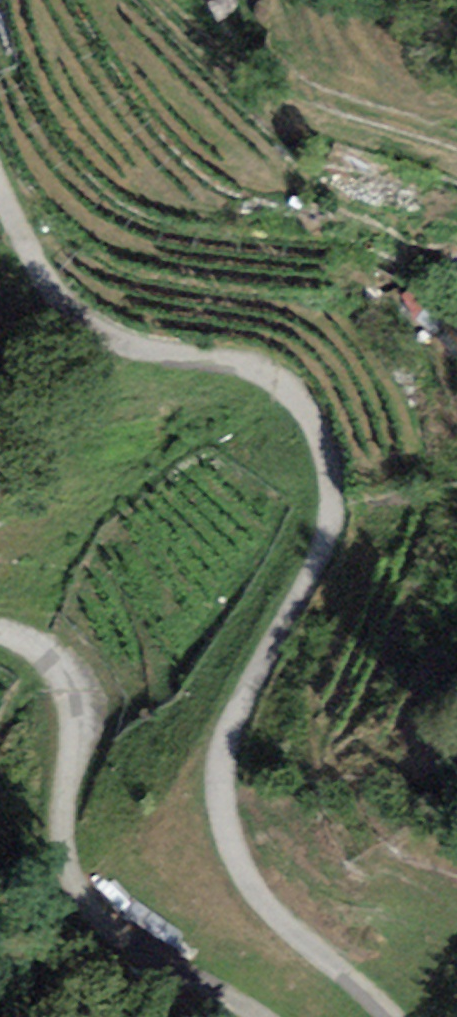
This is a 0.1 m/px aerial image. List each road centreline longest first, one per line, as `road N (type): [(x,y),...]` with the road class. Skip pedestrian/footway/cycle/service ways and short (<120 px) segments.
road 1 (residential): [(393,1016),(261,901),(224,830),(225,739),(321,559),(332,518),(330,465),(314,417),(283,384),(237,363),(148,350),(102,333),(38,268),(0,190)]
road 2 (residential): [(0,632),(54,662),(72,693),(64,817),(67,861),(85,904),(114,932),(256,1016)]
road 3 (track): [(456,164),(311,118),(252,87),(163,0)]

